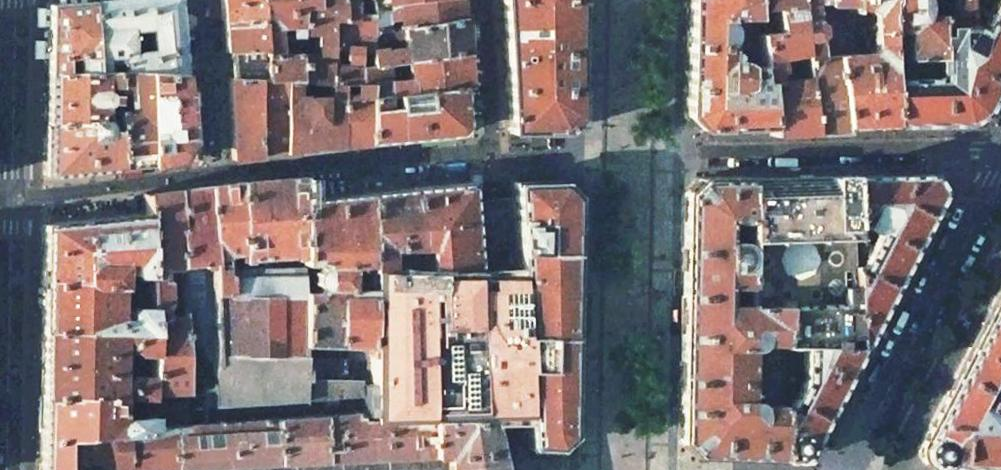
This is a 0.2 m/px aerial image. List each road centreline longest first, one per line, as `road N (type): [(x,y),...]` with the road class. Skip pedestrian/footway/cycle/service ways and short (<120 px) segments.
road 1 (residential): [(216,173),(492,150),(484,0)]
road 2 (residential): [(1000,173),(851,469)]
road 3 (residential): [(0,441),(12,198)]
road 4 (residential): [(12,198),(216,173)]
road 5 (residential): [(12,198),(7,0)]
road 6 (residential): [(201,0),(216,173)]

